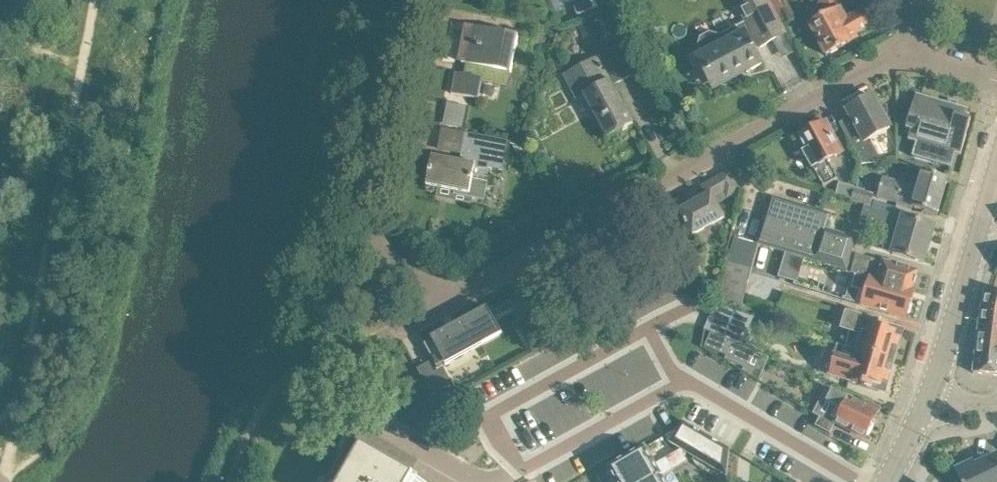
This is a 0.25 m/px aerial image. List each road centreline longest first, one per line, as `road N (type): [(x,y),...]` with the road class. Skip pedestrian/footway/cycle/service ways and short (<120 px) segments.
road 1 (residential): [(905,54),(448,299)]
road 2 (residential): [(858,481),(686,379),(524,468)]
road 3 (residential): [(448,299),(389,268),(366,208),(405,0)]
road 4 (tertiary): [(927,401),(996,168)]

